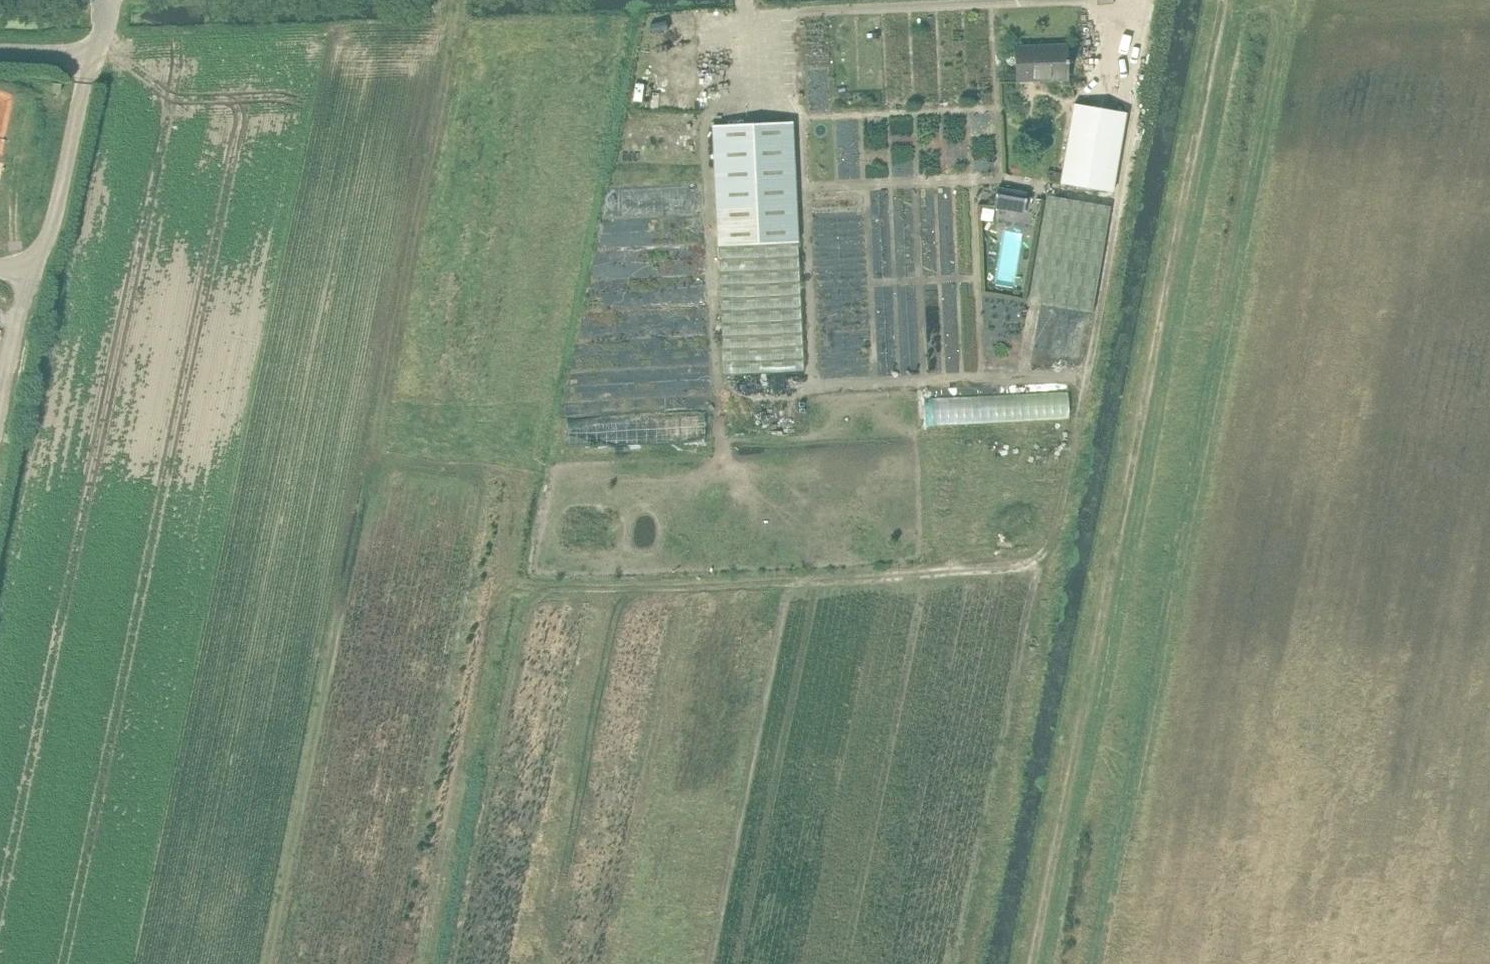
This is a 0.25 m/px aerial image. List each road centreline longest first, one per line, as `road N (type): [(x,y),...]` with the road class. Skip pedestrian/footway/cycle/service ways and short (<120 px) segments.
road 1 (track): [(0,406),(31,264)]

